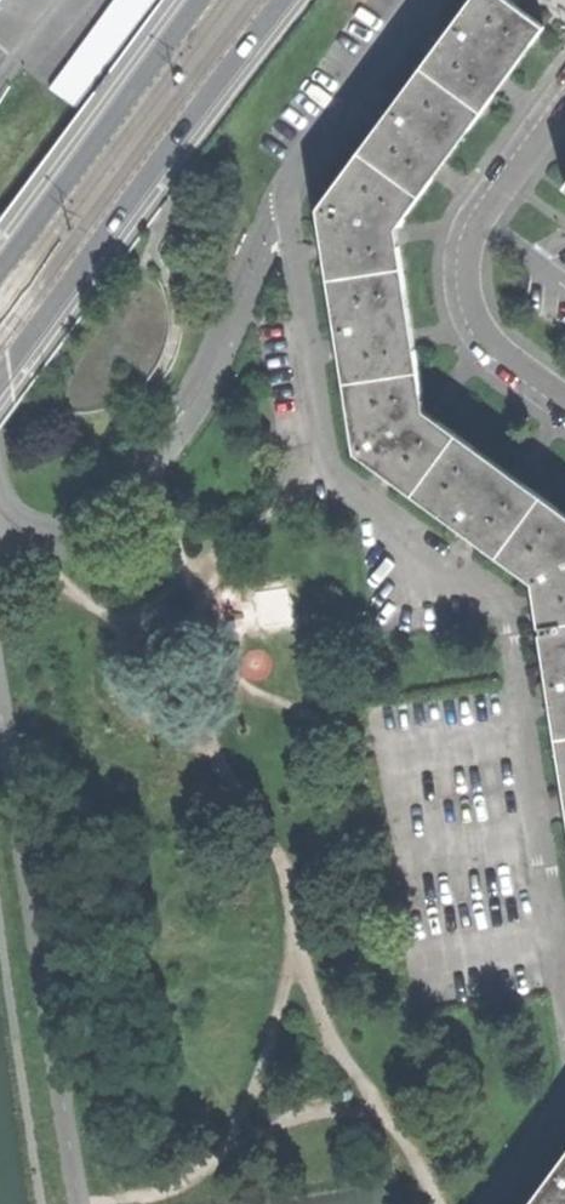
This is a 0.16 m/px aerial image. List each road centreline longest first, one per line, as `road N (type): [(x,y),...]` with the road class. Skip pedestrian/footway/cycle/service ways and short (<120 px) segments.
road 1 (residential): [(564,979),(503,599),(327,467),(286,191)]
road 2 (primary): [(0,380),(286,0)]
road 3 (residential): [(564,104),(473,227),(467,267),(477,318),(508,355),(564,397)]
road 4 (primary): [(198,0),(0,267)]
road 5 (residential): [(425,0),(286,191)]
road 6 (residential): [(490,1203),(564,1101)]

